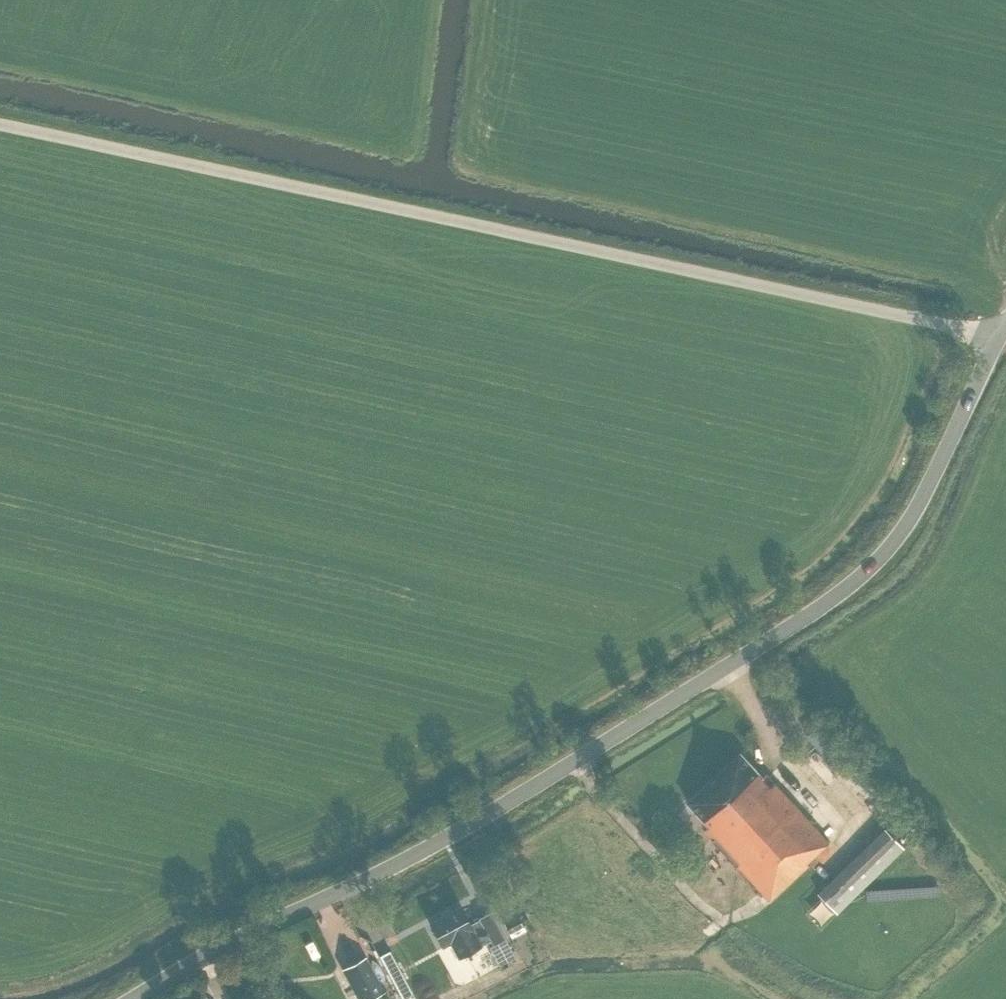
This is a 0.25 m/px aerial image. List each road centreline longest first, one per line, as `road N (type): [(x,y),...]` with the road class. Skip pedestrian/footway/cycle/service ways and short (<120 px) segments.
road 1 (unclassified): [(137,998),(505,804),(858,579),(922,501),(1005,324)]

